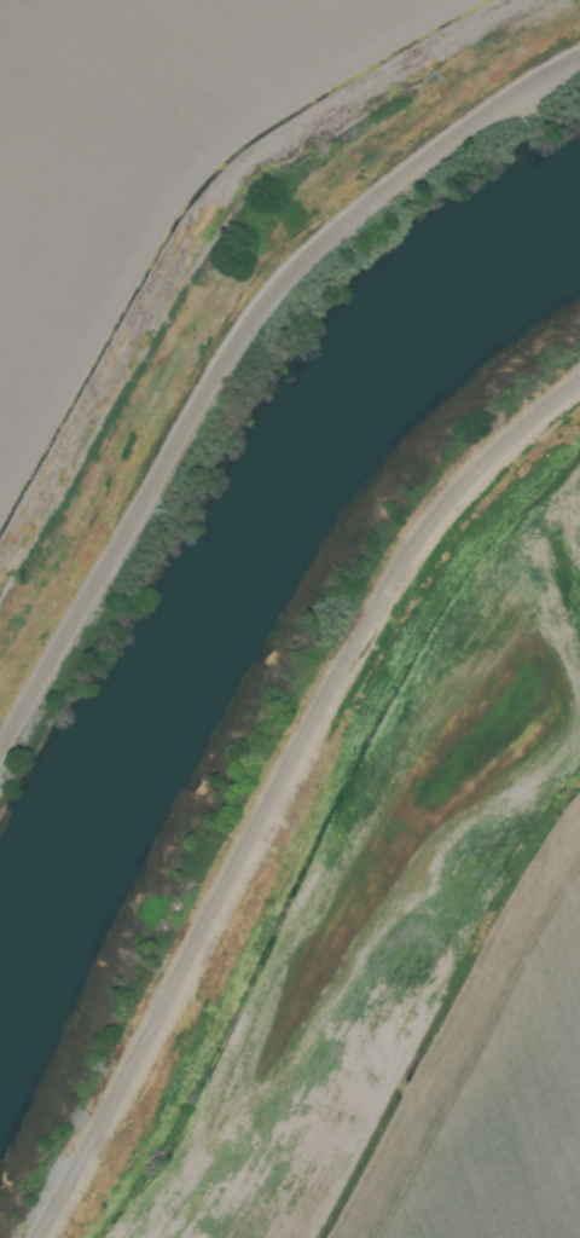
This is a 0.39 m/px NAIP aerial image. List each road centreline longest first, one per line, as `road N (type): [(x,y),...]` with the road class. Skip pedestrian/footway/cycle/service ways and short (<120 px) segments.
road 1 (residential): [(579,58),(486,114),(280,287),(218,375),(0,751)]

